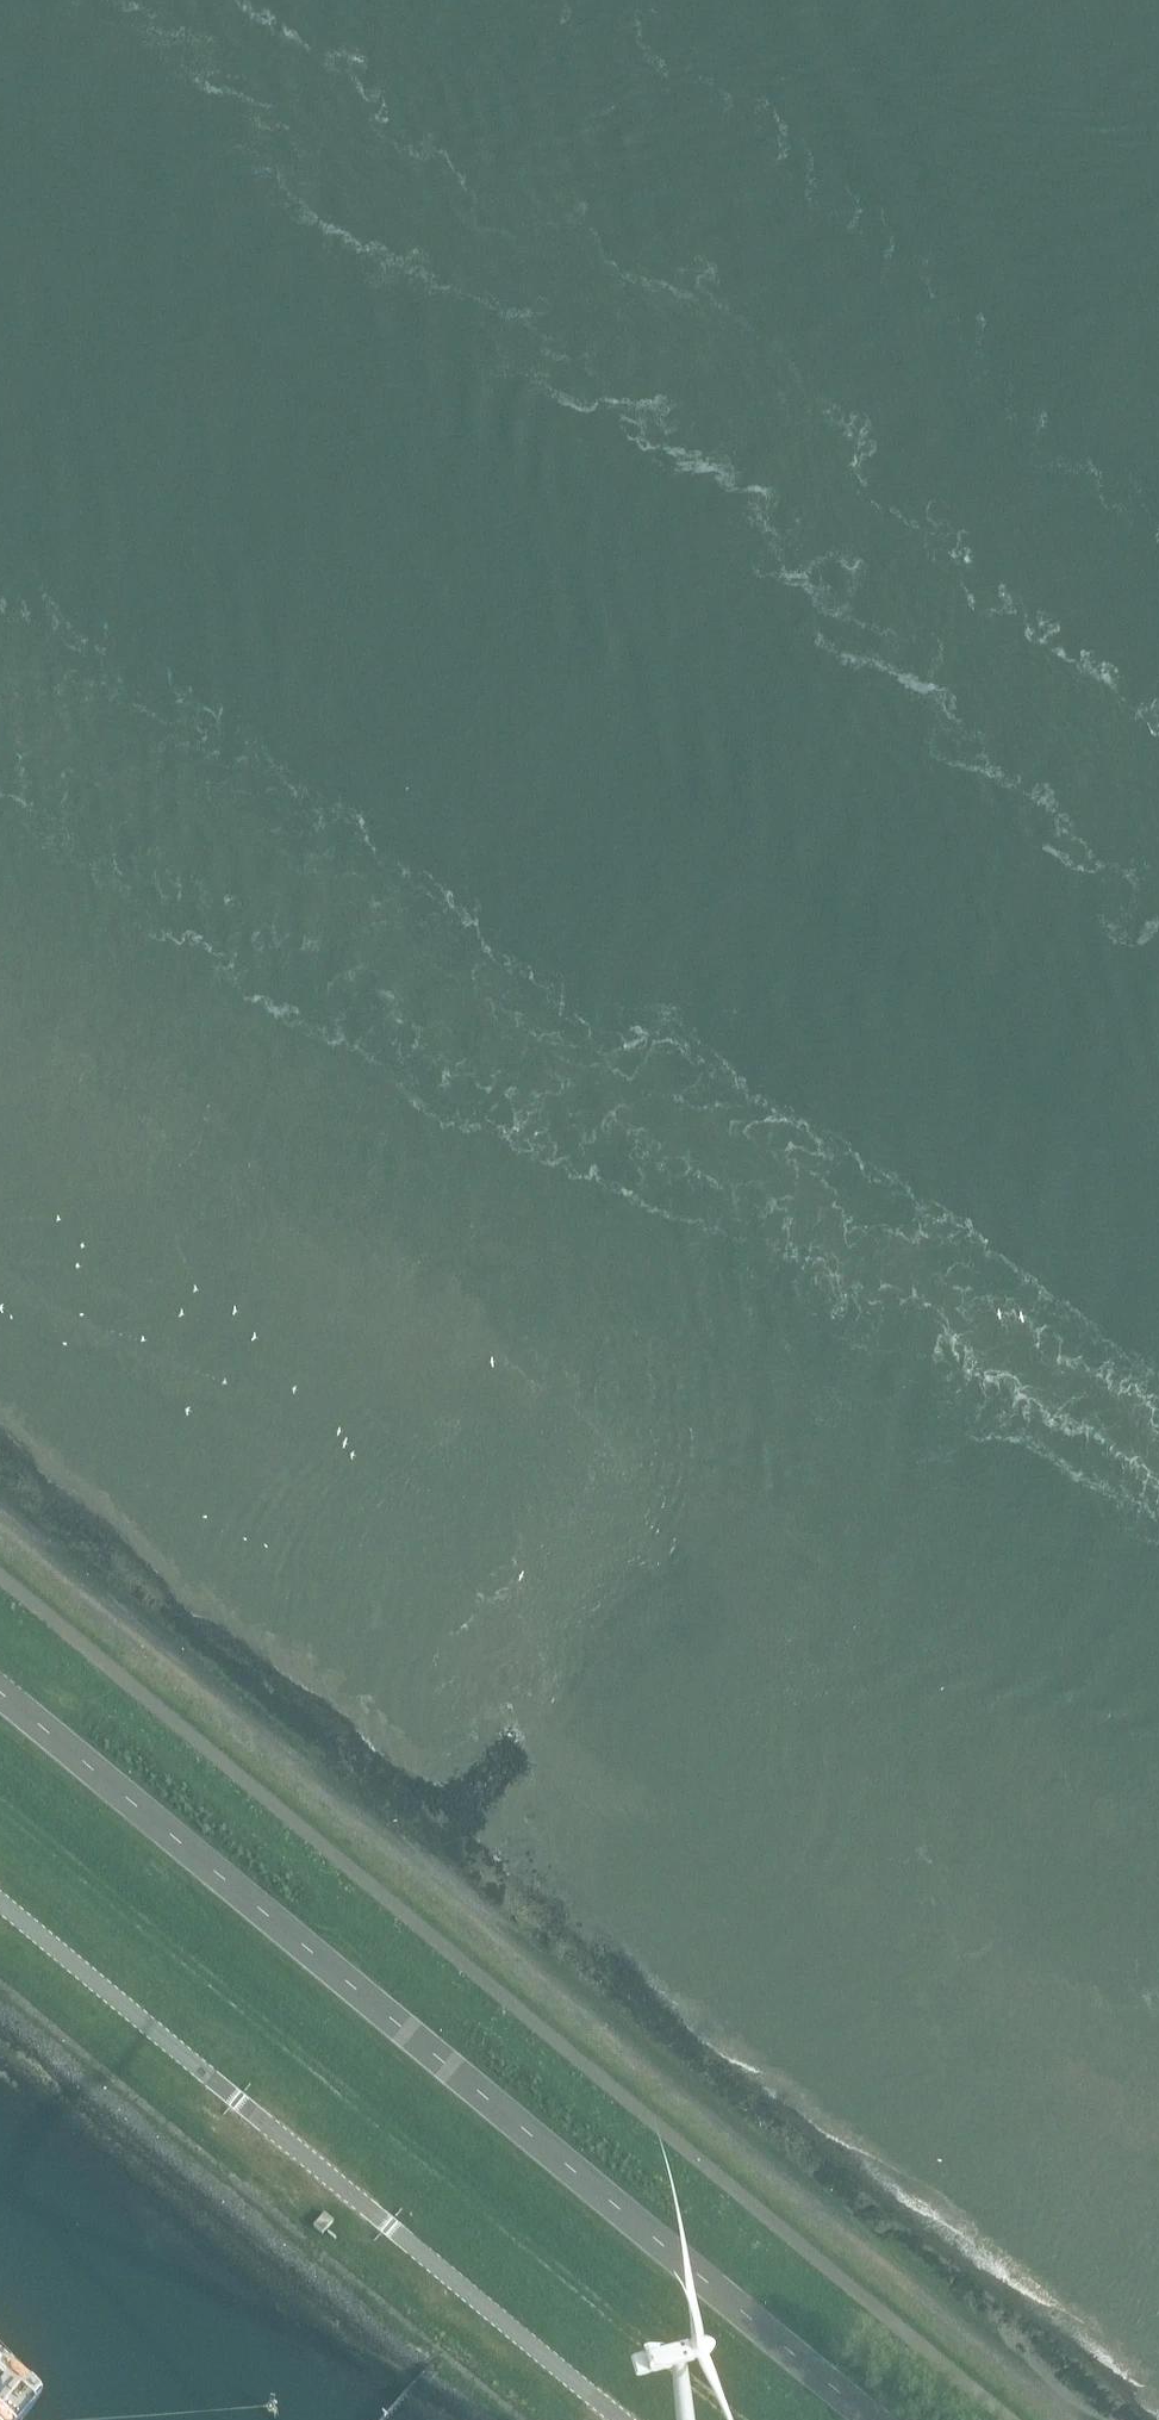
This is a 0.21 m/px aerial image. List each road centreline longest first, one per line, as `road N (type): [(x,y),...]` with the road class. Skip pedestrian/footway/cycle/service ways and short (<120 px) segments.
road 1 (tertiary): [(874,2419),(0,1688)]

